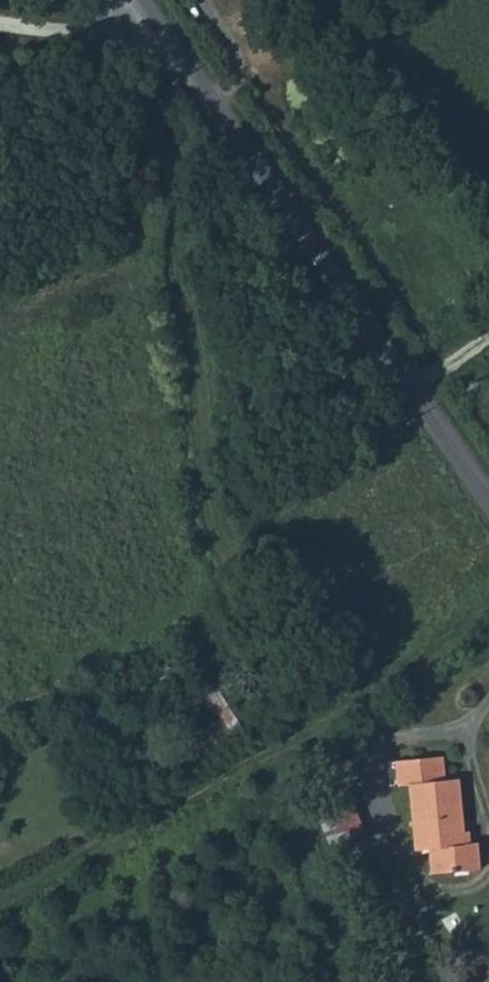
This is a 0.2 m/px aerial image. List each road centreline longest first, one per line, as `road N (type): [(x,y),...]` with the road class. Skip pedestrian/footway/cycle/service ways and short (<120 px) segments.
road 1 (unclassified): [(145,0),(488,503)]
road 2 (track): [(0,28),(111,38),(160,20)]

